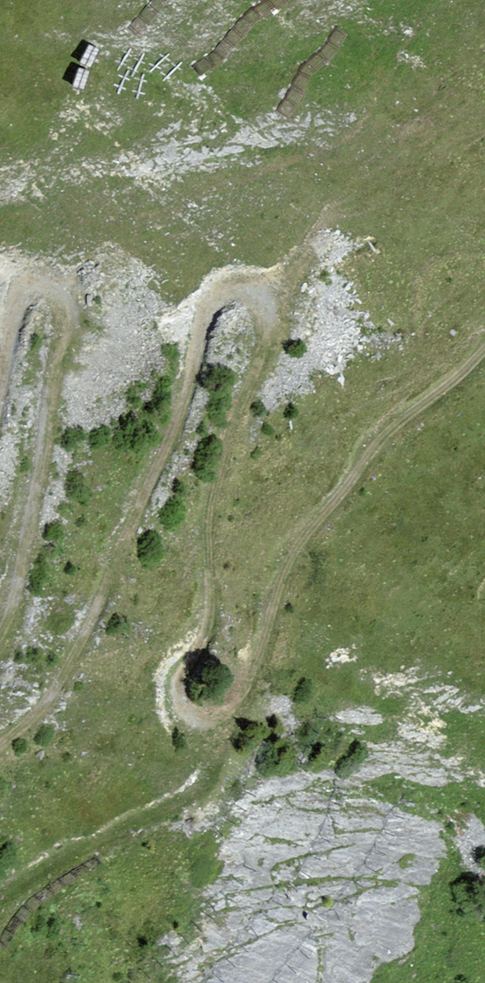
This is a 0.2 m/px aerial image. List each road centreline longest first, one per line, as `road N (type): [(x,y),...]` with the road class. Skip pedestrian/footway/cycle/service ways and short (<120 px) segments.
road 1 (track): [(484,354),(375,444),(298,546),(247,702),(226,725),(203,725),(176,691),(210,619),(207,537),(218,461),(269,338),(263,315),(242,298),(213,302),(171,433),(97,611),(50,701),(0,749)]
road 2 (track): [(0,636),(29,544),(51,395),(72,325),(64,298),(42,285),(22,296),(9,318),(0,378)]

